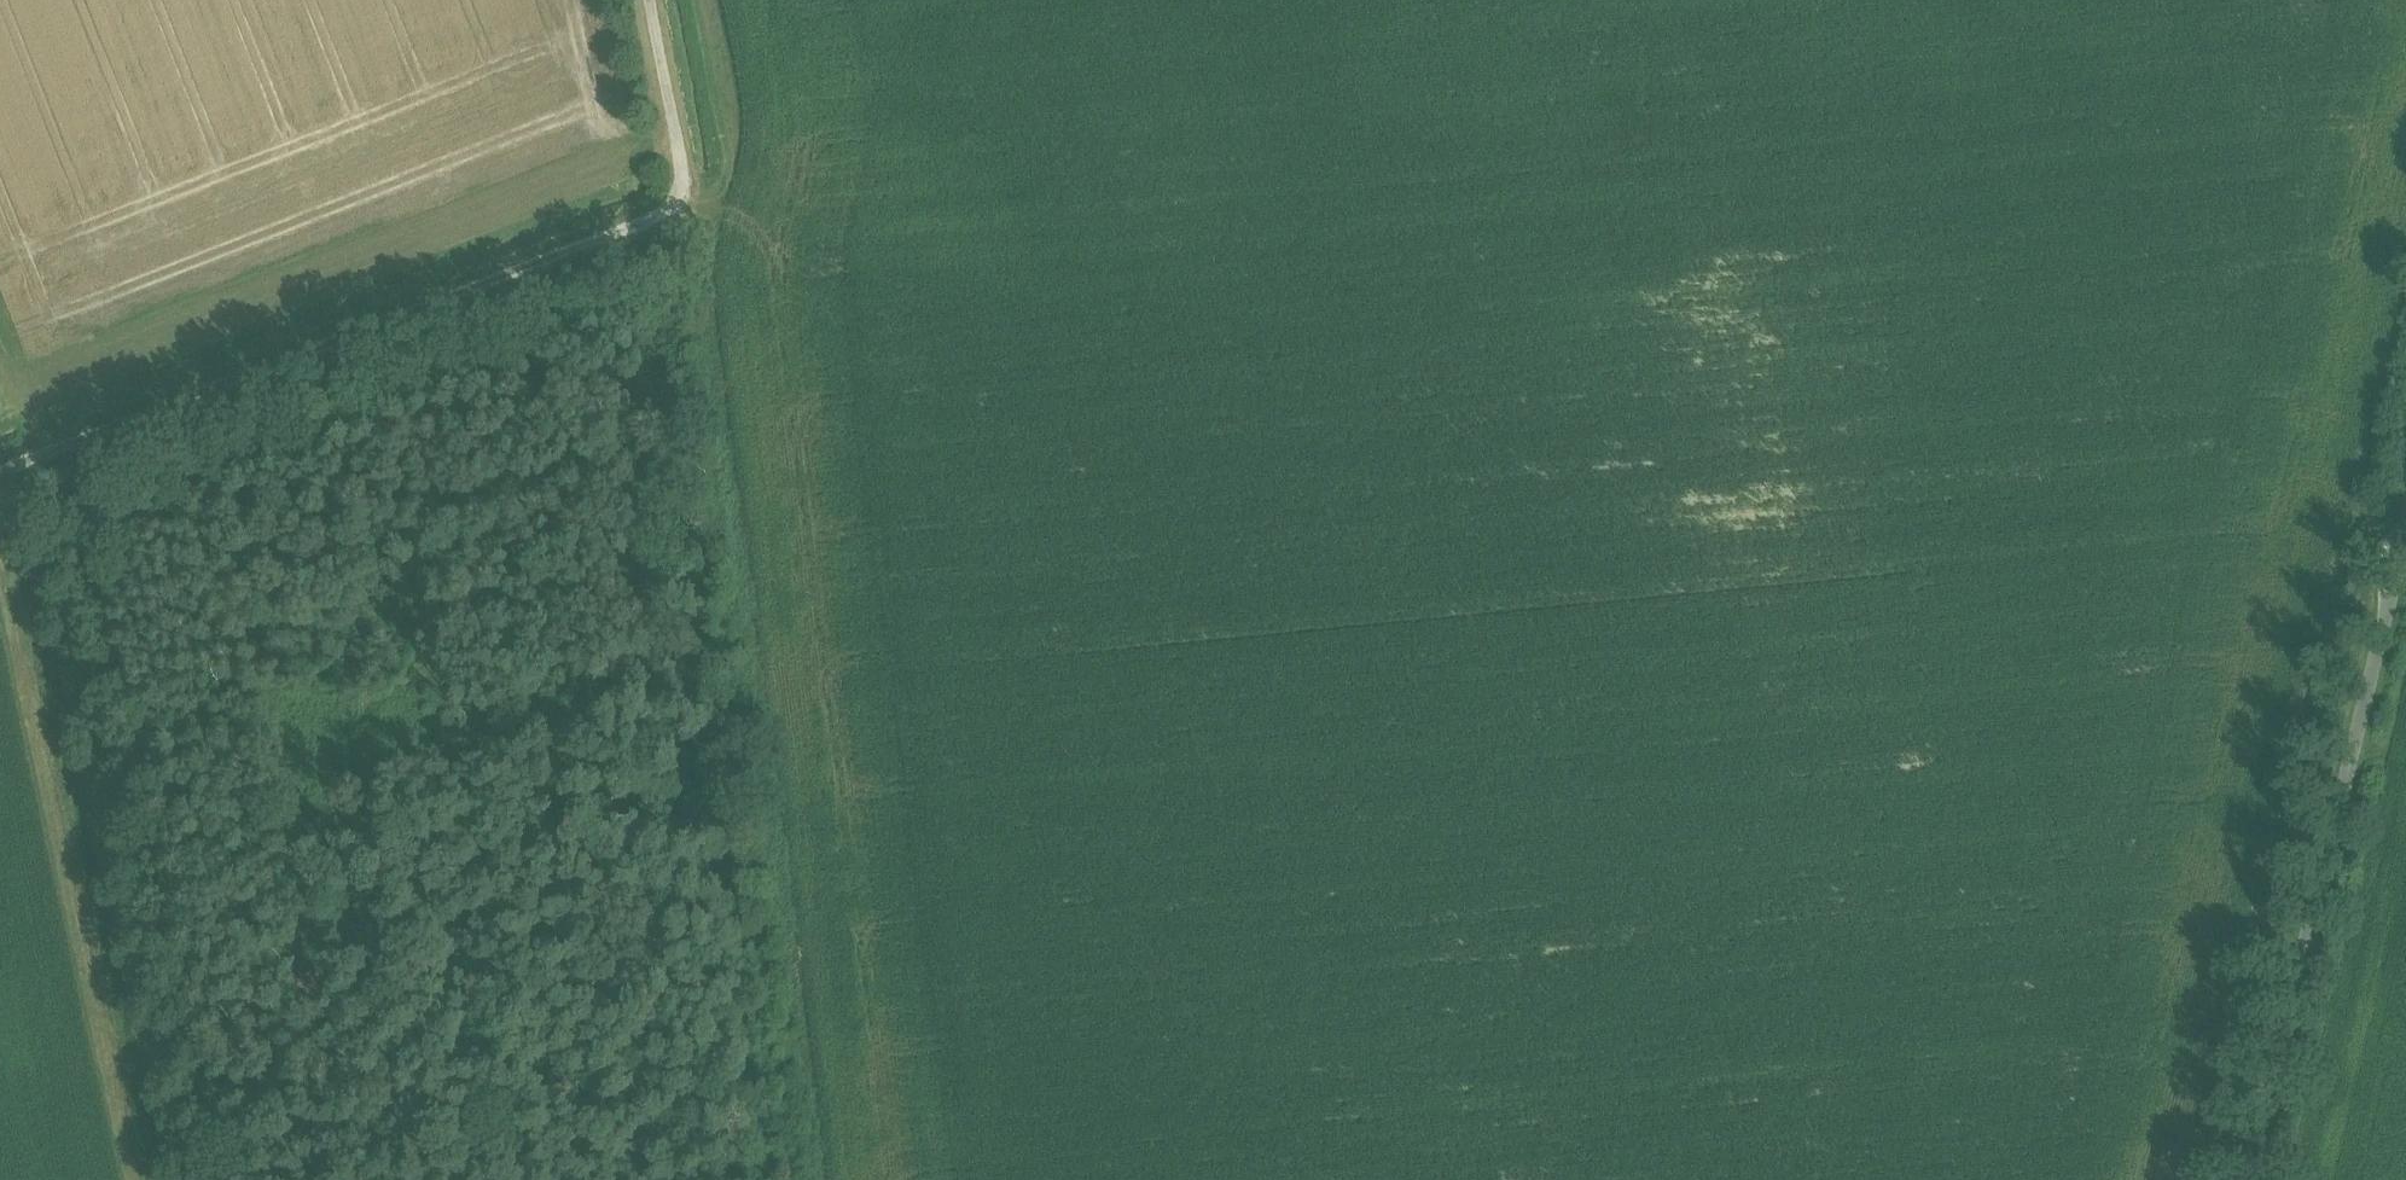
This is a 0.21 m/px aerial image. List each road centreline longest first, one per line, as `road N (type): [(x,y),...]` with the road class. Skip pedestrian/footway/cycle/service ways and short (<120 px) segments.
road 1 (track): [(0,471),(667,208),(681,156),(654,0)]
road 2 (unclassified): [(2405,539),(2251,1179)]

